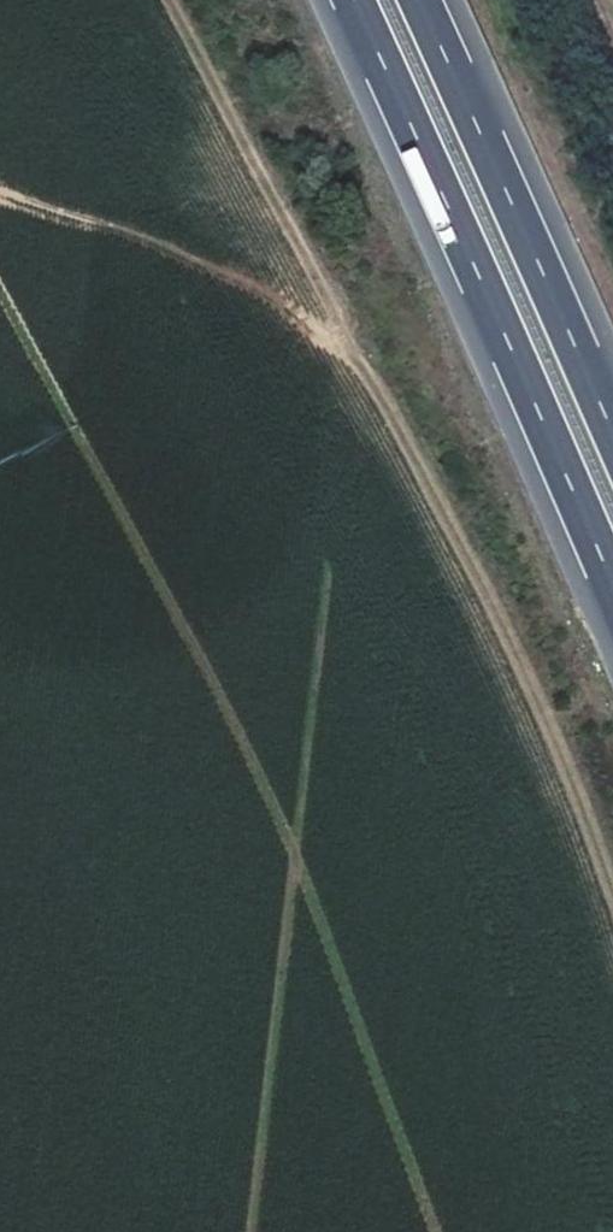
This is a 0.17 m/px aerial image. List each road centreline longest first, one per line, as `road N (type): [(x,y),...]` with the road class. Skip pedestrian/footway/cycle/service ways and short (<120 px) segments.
road 1 (motorway): [(352,0),(612,590)]
road 2 (motorway): [(612,430),(420,0)]

